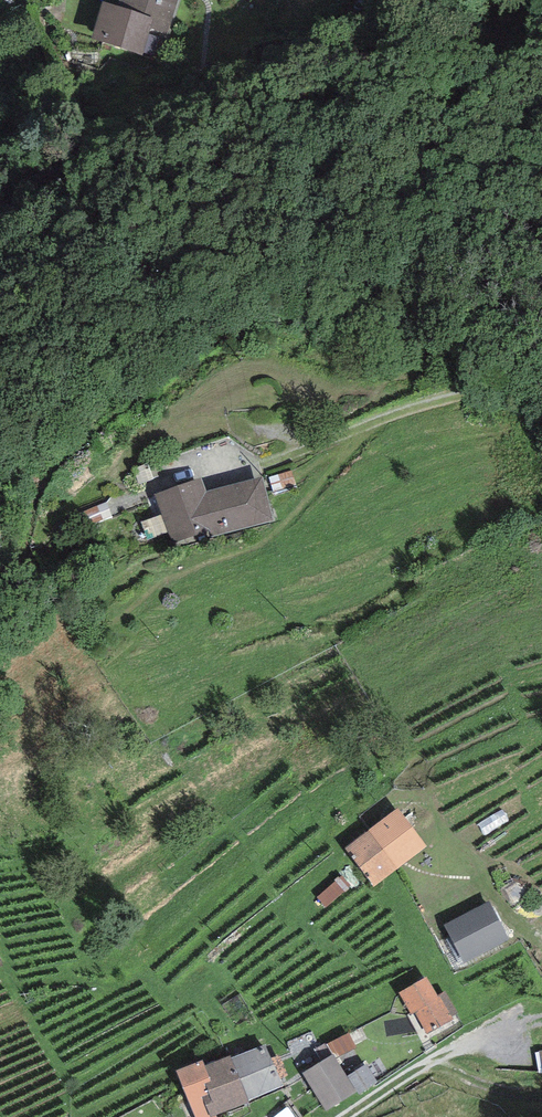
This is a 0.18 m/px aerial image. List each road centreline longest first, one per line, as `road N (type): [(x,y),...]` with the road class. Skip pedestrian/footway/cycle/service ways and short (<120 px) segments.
road 1 (unclassified): [(0,205),(85,152),(306,65),(358,24),(370,0)]
road 2 (track): [(541,381),(458,392),(323,438)]

